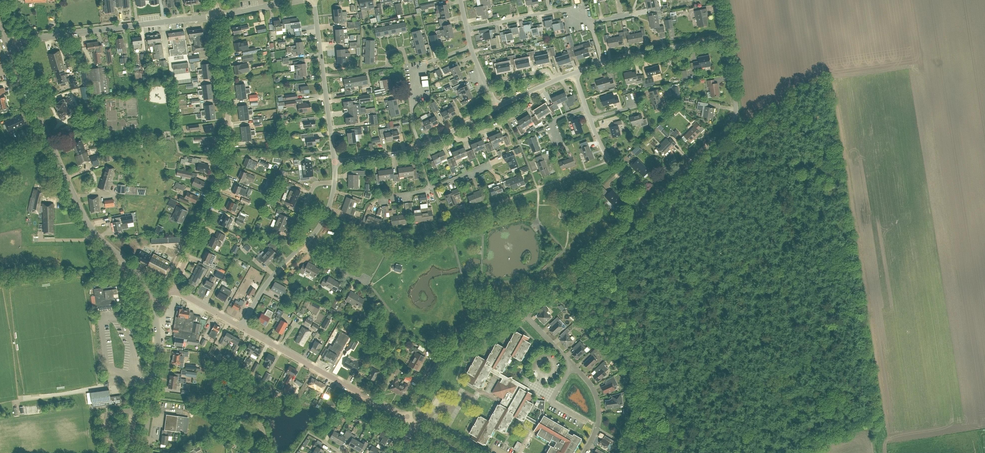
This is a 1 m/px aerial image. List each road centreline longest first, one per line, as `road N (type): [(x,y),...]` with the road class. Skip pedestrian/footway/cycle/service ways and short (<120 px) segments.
road 1 (residential): [(216,16),(225,167),(171,291)]
road 2 (unclassified): [(6,42),(216,16)]
road 3 (unclassified): [(648,206),(731,127),(736,106),(724,34)]
road 4 (unclassified): [(151,297),(141,276),(90,229),(45,131)]
road 5 (unclassified): [(406,419),(241,327)]
road 6 (unclassified): [(522,311),(567,286),(648,206)]
road 7 (unclassified): [(406,419),(445,355),(522,311)]
road 8 (residential): [(334,162),(313,0)]
road 9 (unclassified): [(142,452),(157,351),(151,297)]
road 10 (residential): [(648,206),(606,156),(574,73)]
road 11 (residential): [(420,147),(412,111),(418,73),(423,64),(470,47)]
road 12 (residential): [(591,22),(562,10),(467,29)]
road 13 (residential): [(602,64),(724,34)]

